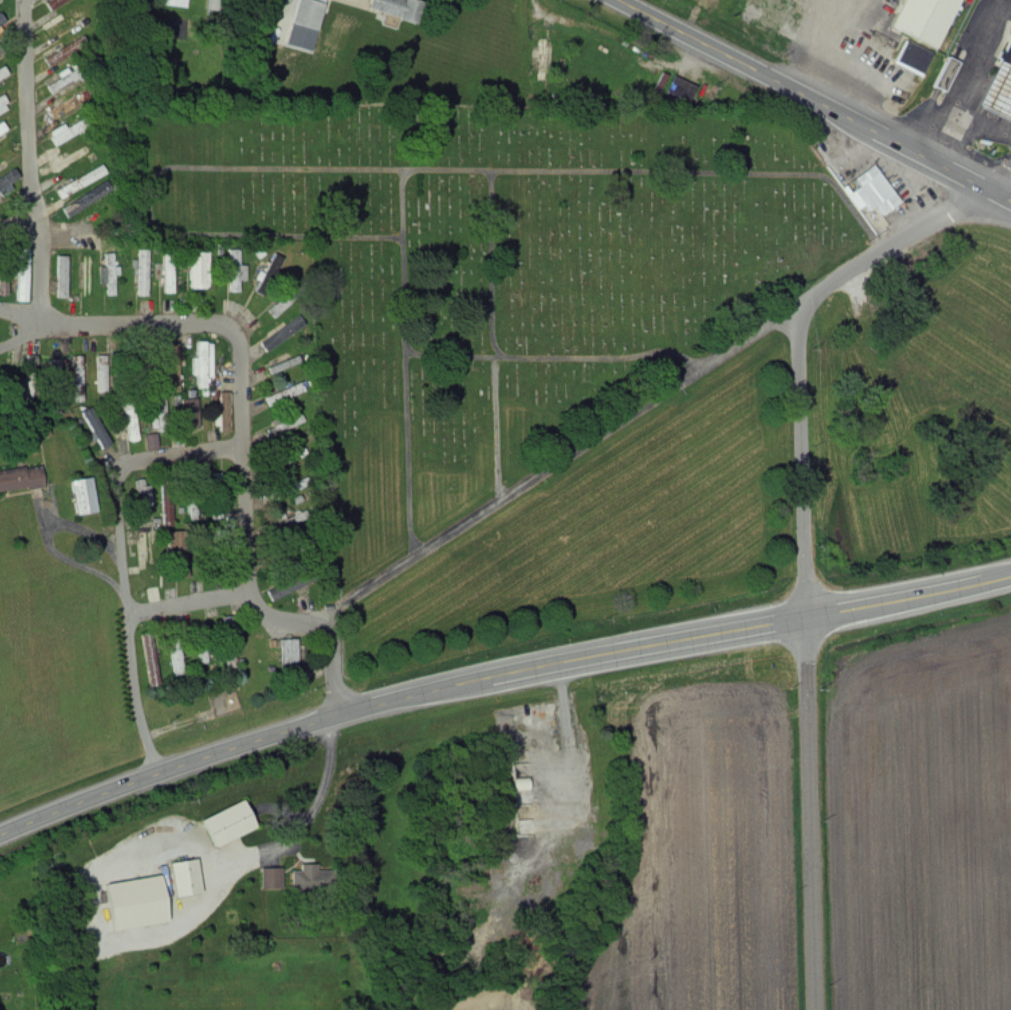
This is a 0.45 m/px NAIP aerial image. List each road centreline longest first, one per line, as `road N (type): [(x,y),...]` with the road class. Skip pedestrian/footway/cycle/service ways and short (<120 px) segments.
road 1 (primary): [(1010,576),(419,693),(256,739),(0,835)]
road 2 (residential): [(338,714),(331,618),(340,608),(1010,164)]
road 3 (residential): [(816,1009),(797,309)]
road 4 (primary): [(619,0),(1010,200)]
road 5 (residential): [(331,618),(273,624),(250,597),(243,351),(232,331)]
road 6 (residential): [(46,327),(41,231),(28,187),(21,0)]
road 7 (residential): [(119,468),(135,704),(159,772)]
road 8 (residential): [(232,331),(212,324),(46,327),(0,318)]
road 9 (residential): [(244,450),(119,468)]
road 10 (residential): [(250,597),(130,615)]

